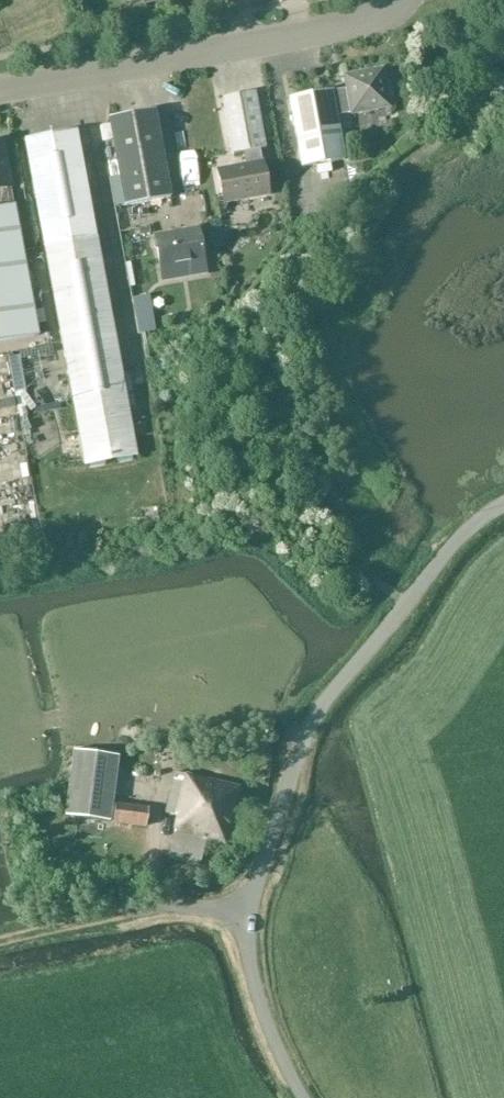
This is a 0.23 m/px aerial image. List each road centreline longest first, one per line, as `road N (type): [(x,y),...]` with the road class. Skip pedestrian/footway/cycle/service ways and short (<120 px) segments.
road 1 (unclassified): [(302,1097),(253,981),(248,915),(310,723),(448,552),(503,505)]
road 2 (unclassified): [(0,90),(358,26),(403,0)]

